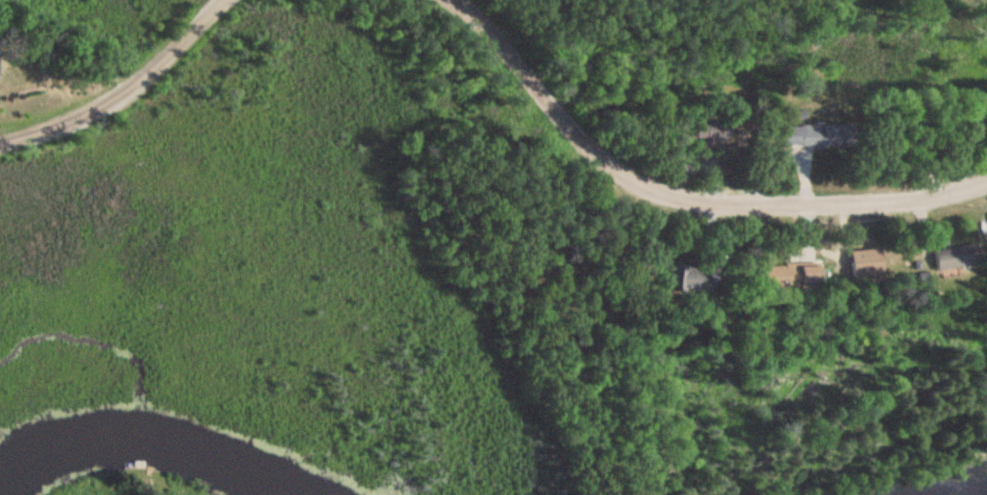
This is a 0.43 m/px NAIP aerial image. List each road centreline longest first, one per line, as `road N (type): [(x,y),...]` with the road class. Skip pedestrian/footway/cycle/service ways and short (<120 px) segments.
road 1 (residential): [(986,180),(939,198),(694,198),(652,189),(610,163),(484,21),(452,0)]
road 2 (residential): [(222,0),(132,90),(0,146)]

